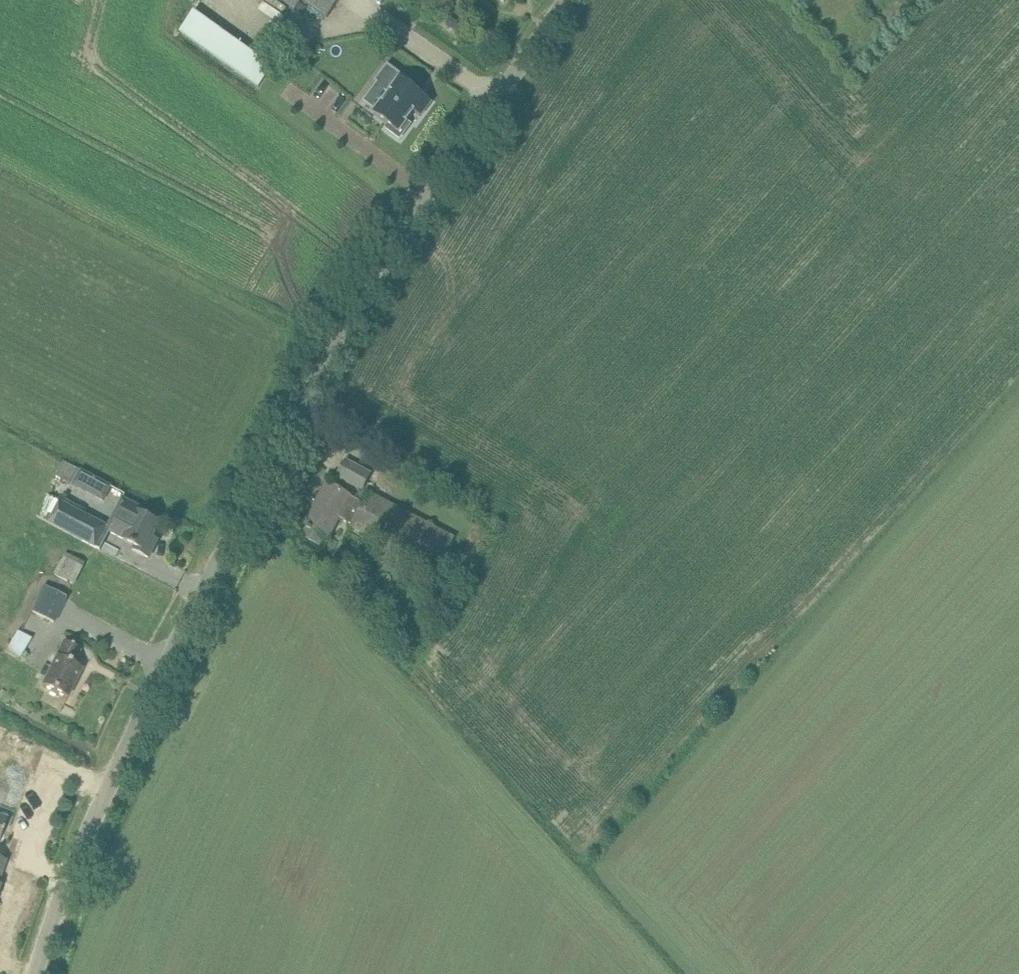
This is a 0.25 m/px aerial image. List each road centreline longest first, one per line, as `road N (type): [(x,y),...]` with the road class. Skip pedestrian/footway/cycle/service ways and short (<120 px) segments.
road 1 (unclassified): [(35,973),(124,746),(269,461),(391,256),(565,0)]

